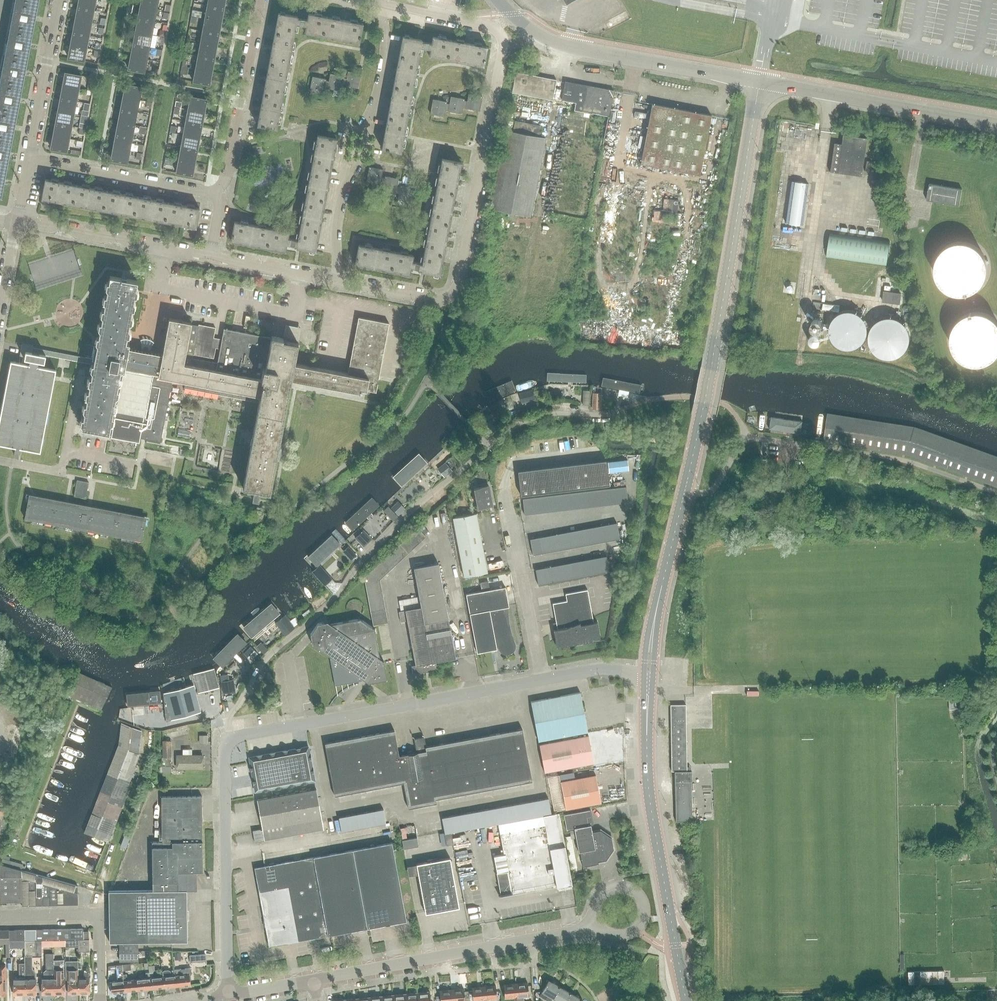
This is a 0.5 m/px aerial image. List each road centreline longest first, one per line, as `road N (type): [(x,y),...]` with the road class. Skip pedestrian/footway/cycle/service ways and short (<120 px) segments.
road 1 (unclassified): [(230,738),(230,715),(268,656),(339,594),(416,506),(529,419),(601,415)]
road 2 (tertiary): [(663,580),(760,82)]
road 3 (unclassified): [(230,738),(600,669),(644,674)]
road 4 (residential): [(427,299),(446,299),(459,284),(503,47),(489,26),(383,3)]
road 5 (residential): [(599,925),(315,980)]
road 6 (residential): [(336,282),(340,215),(382,74),(383,3)]
road 7 (unclassified): [(760,82),(560,45),(498,0)]
road 8 (tertiary): [(687,1000),(647,743)]
road 9 (unclassified): [(228,996),(230,738)]
road 10 (unclassified): [(996,123),(760,82)]
road 11 (residential): [(214,195),(226,176),(259,0)]
road 12 (residential): [(211,255),(17,221)]
road 13 (residential): [(214,195),(29,159)]
road 14 (residential): [(29,159),(59,0)]
road 15 (track): [(147,737),(106,884)]
road 16 (residential): [(336,282),(211,255)]

